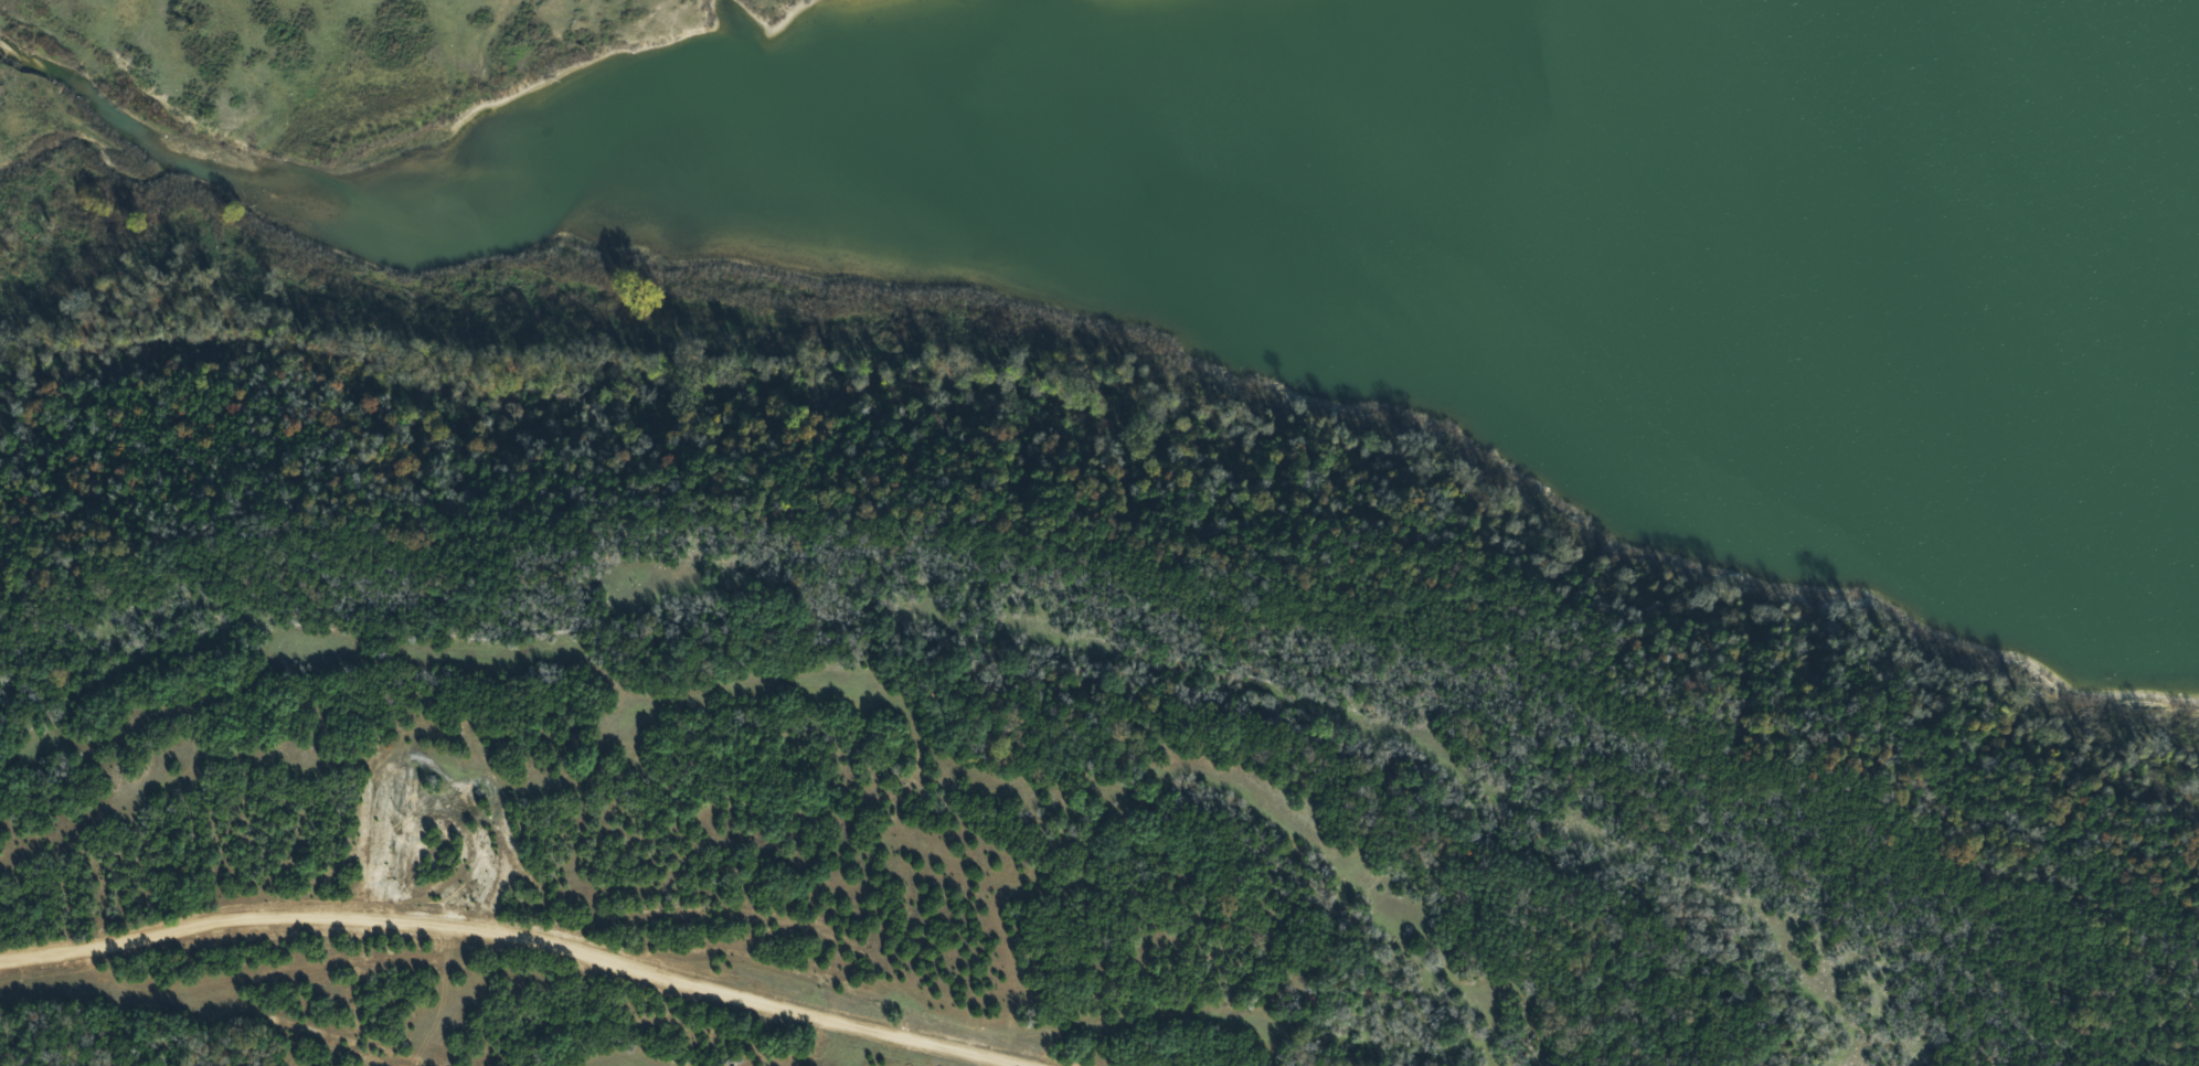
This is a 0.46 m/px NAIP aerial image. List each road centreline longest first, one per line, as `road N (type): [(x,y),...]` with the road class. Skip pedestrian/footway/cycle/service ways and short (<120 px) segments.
road 1 (residential): [(0,964),(365,920),(598,949),(1027,1065)]

